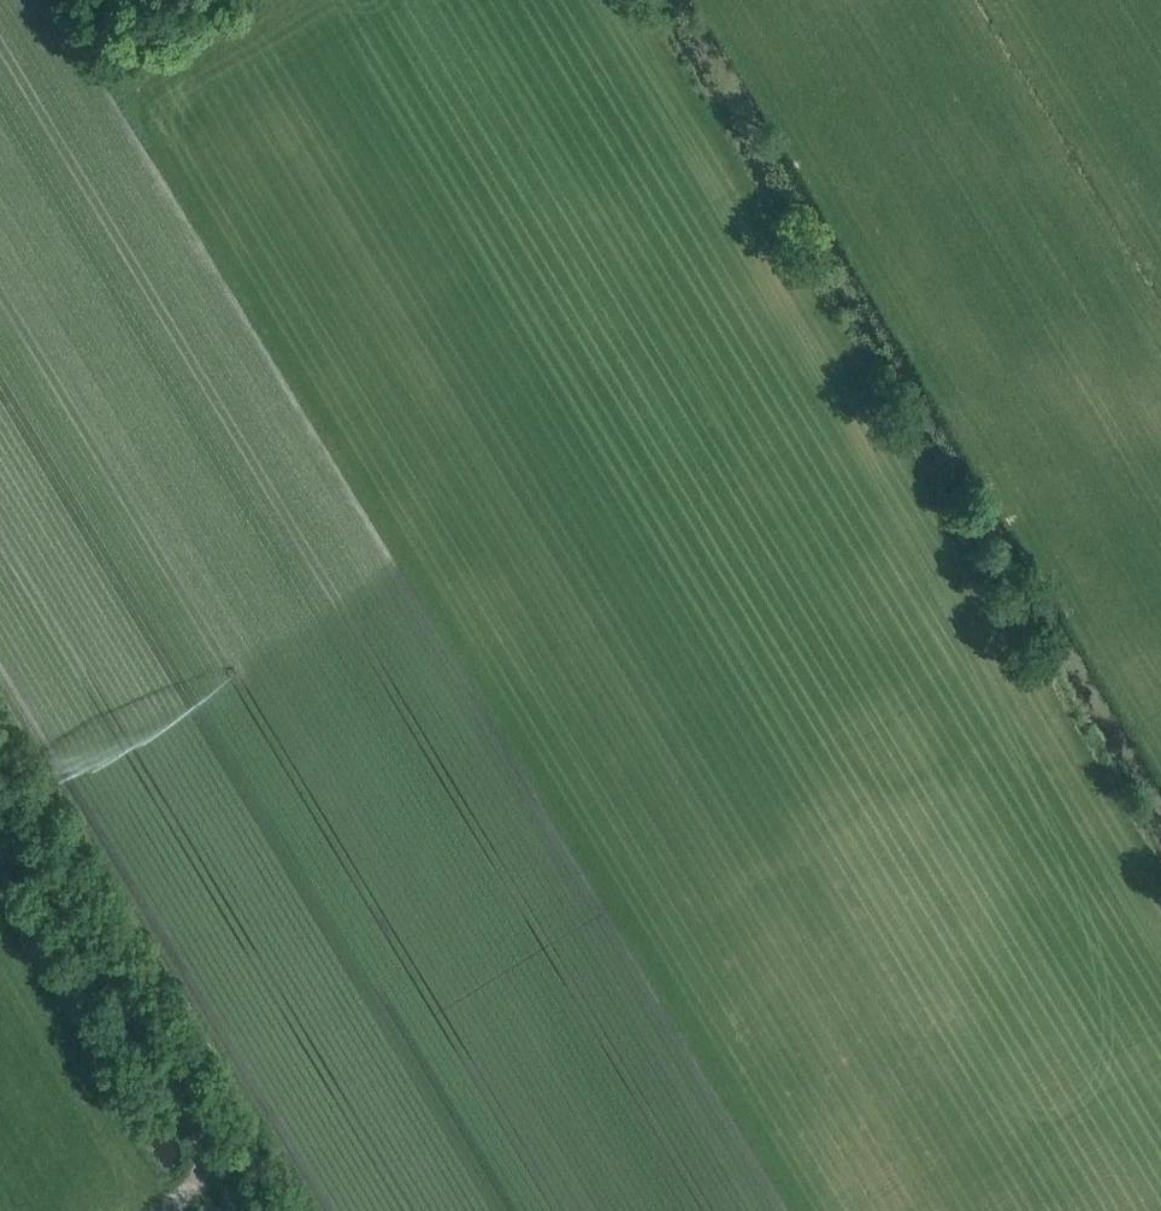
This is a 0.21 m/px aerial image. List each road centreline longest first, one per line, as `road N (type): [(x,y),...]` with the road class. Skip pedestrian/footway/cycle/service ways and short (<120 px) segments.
road 1 (track): [(0,812),(239,1210)]

